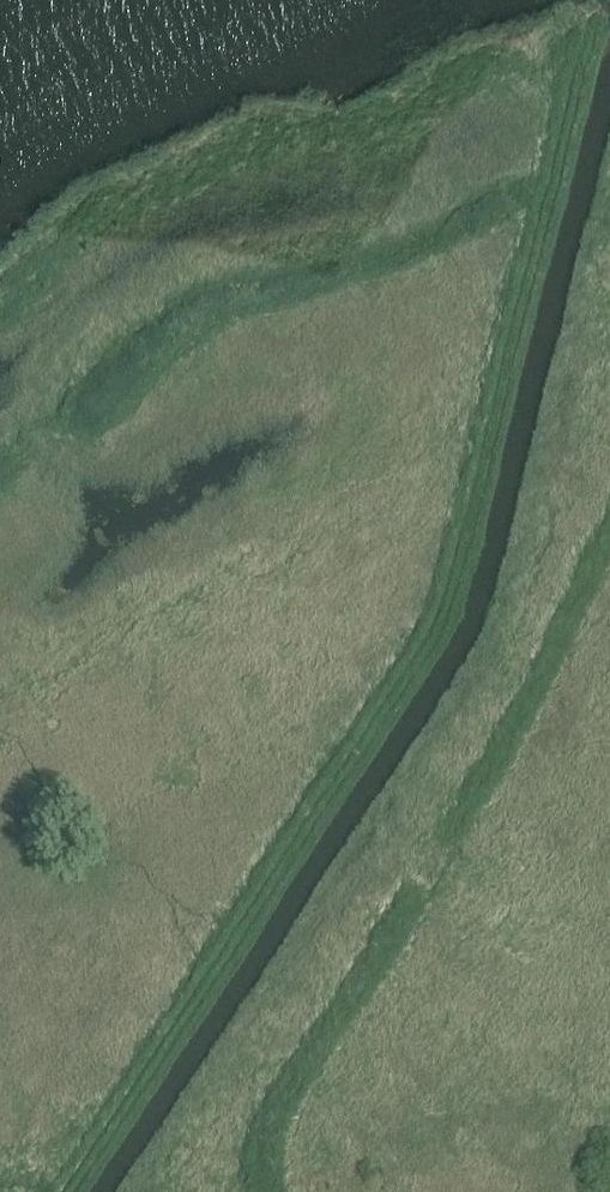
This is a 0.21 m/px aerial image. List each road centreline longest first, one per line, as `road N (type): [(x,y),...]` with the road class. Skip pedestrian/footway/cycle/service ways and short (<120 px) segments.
road 1 (track): [(68,1191),(441,622),(588,35)]
road 2 (track): [(263,1191),(254,1156),(264,1127),(439,853),(609,537)]
road 3 (track): [(551,201),(500,212),(414,259),(215,314),(170,338),(72,430),(0,484)]

